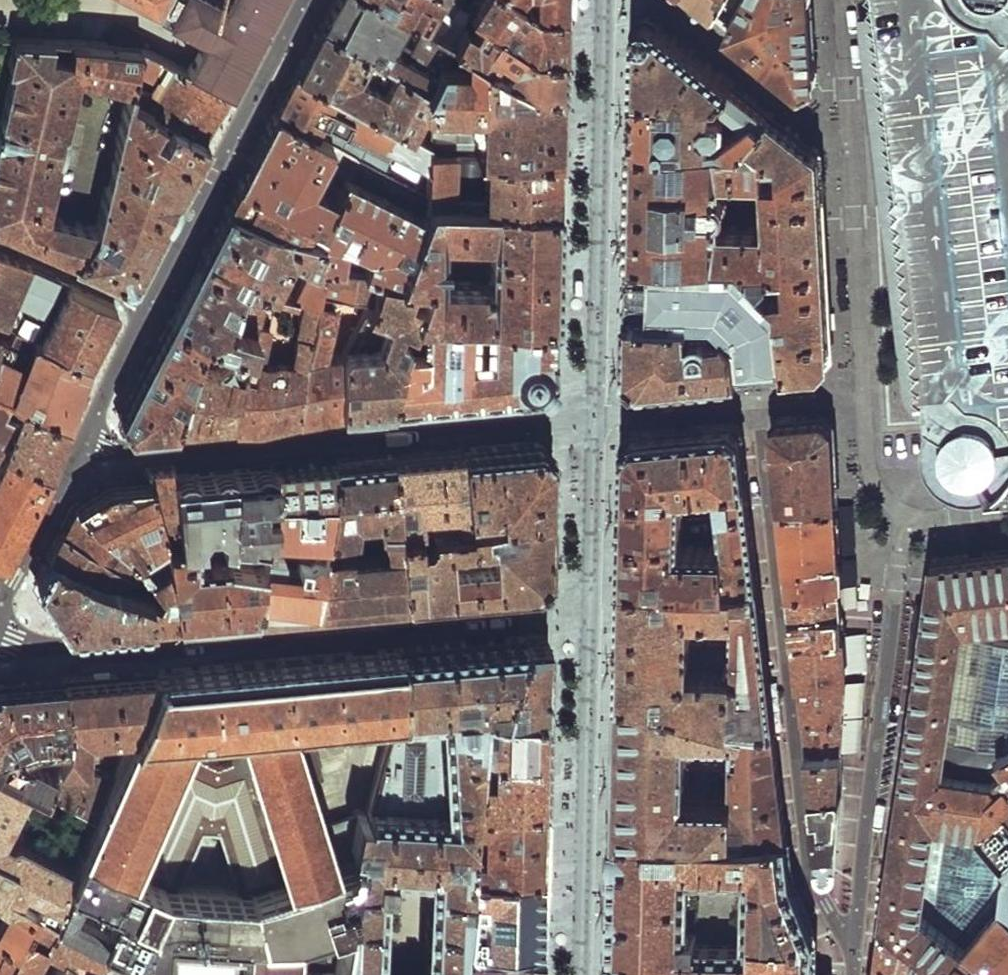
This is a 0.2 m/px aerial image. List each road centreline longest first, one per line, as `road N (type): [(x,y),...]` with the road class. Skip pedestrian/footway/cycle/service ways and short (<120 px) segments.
road 1 (residential): [(85,441),(131,450),(252,446),(757,403)]
road 2 (residential): [(757,403),(808,860),(825,906),(856,937)]
road 3 (residential): [(303,0),(145,306),(85,441)]
road 4 (residential): [(911,520),(902,539),(856,937)]
road 5 (residential): [(757,403),(862,392),(871,474),(911,520)]

